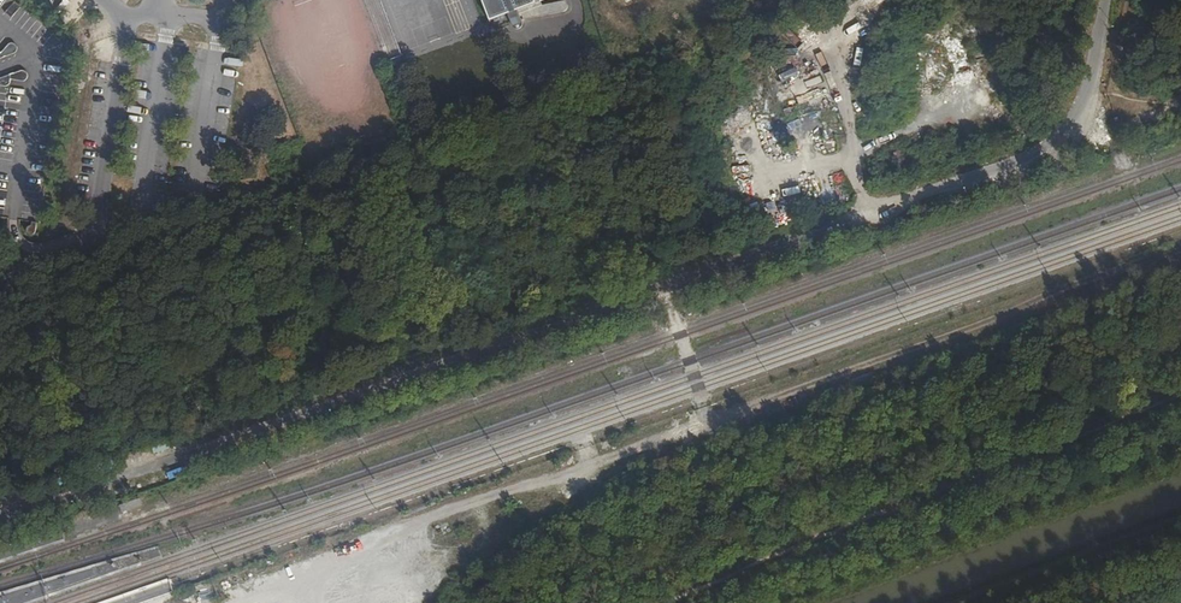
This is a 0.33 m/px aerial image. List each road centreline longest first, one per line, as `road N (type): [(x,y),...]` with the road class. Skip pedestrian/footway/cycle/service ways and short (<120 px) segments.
road 1 (unclassified): [(0,523),(1031,155),(1079,113),(1105,0)]

